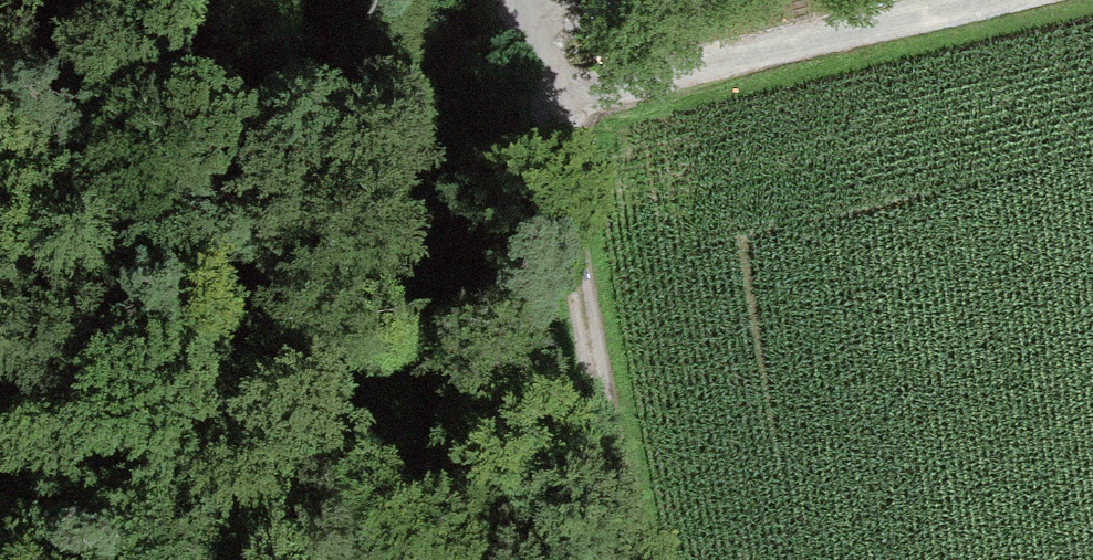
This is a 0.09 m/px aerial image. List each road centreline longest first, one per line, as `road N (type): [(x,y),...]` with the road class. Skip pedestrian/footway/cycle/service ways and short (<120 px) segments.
road 1 (track): [(515,105),(0,289)]
road 2 (track): [(980,0),(515,105)]
road 3 (track): [(515,105),(621,559)]

